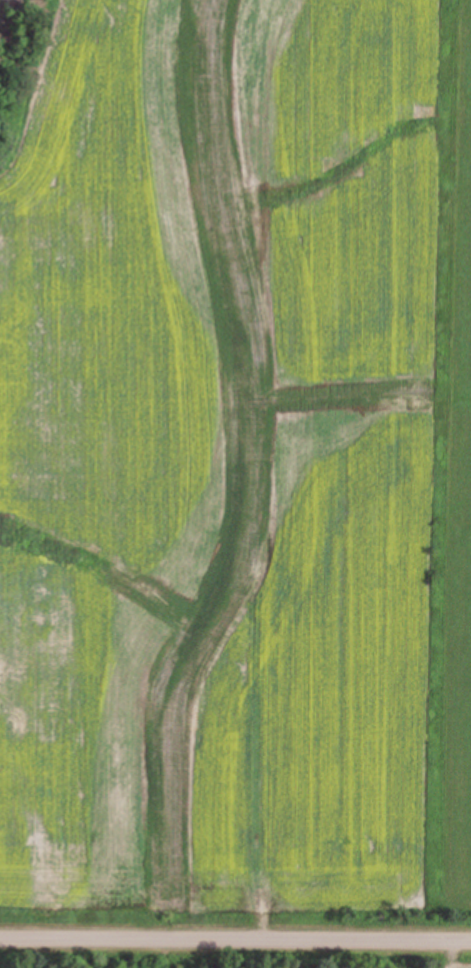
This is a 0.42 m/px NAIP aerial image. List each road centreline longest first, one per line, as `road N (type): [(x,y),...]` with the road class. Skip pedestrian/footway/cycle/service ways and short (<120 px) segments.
road 1 (residential): [(470,940),(0,934)]

